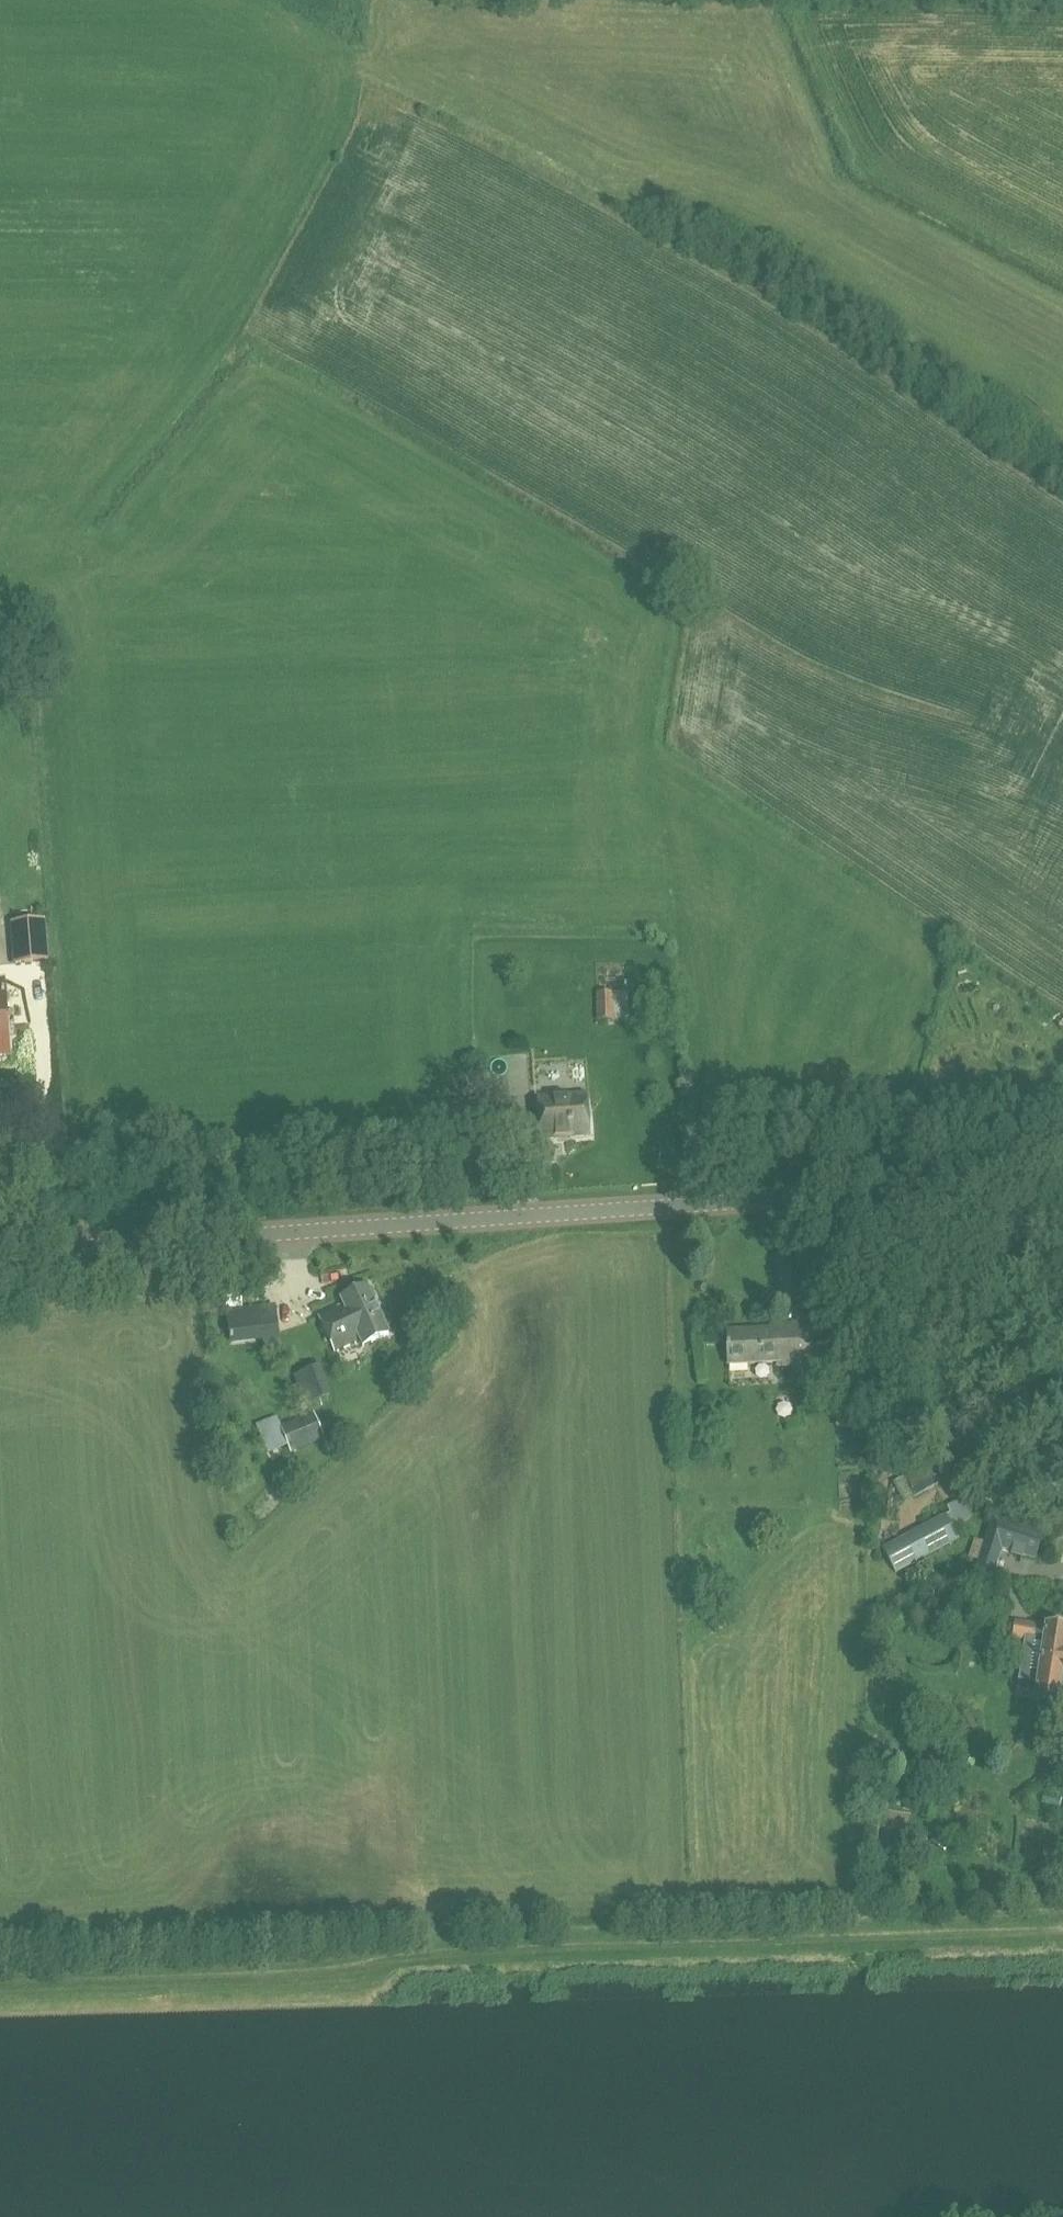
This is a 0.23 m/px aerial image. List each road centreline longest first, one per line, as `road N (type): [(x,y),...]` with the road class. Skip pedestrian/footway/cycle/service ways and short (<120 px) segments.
road 1 (secondary): [(0,1253),(1062,1181)]

